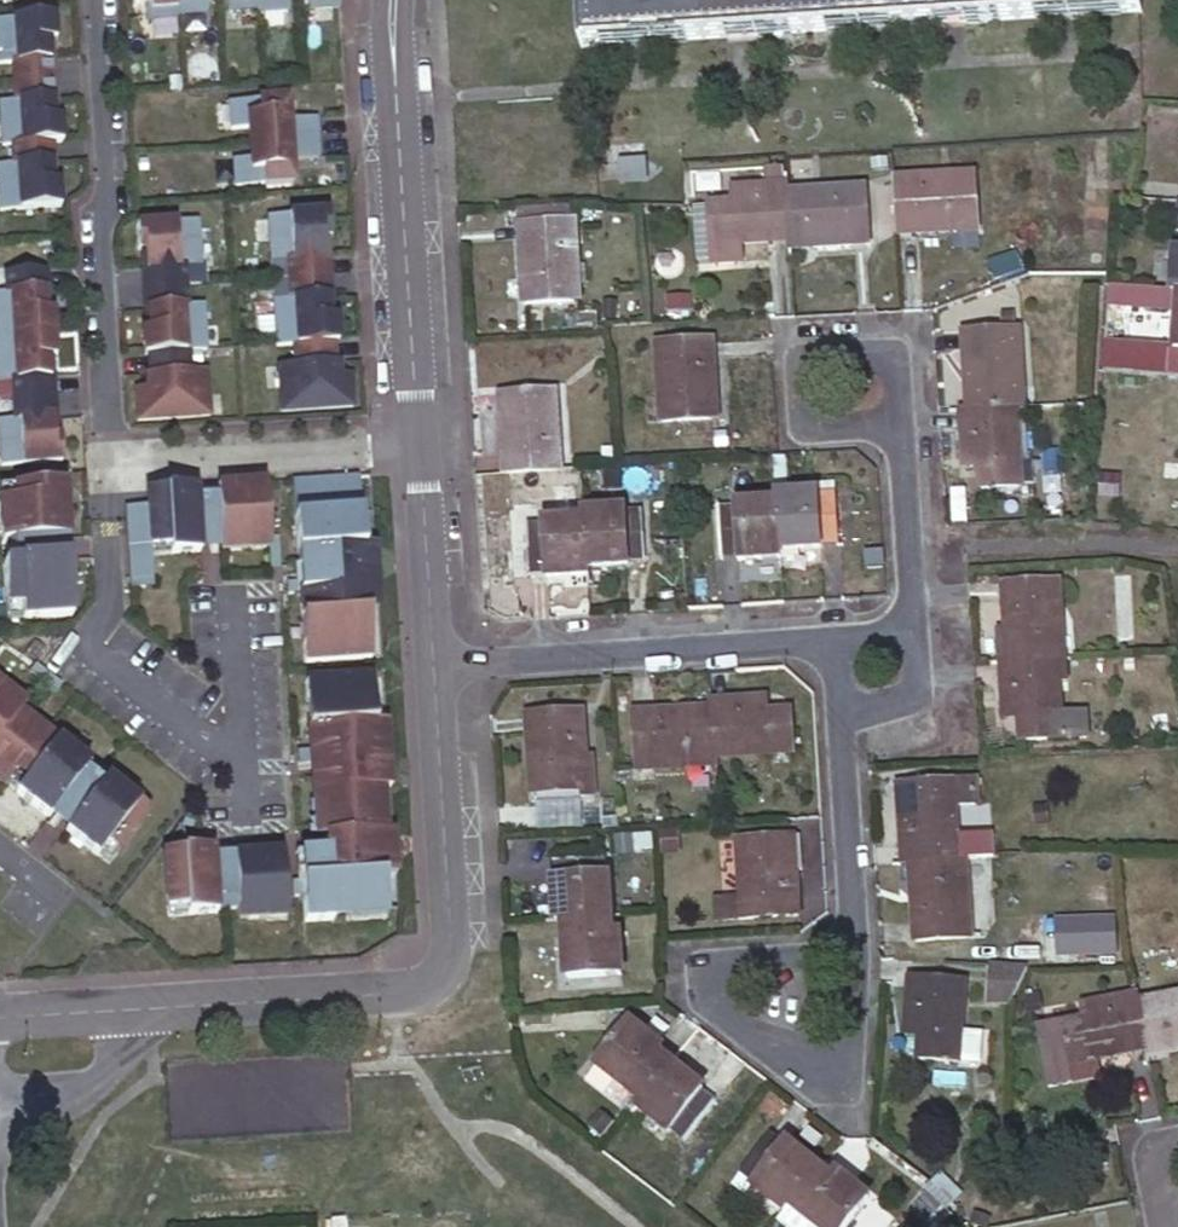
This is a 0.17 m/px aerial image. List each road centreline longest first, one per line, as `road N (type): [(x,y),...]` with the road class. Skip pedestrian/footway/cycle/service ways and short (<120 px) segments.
road 1 (residential): [(392,0),(434,666)]
road 2 (residential): [(98,0),(108,464)]
road 3 (residential): [(0,1017),(413,991)]
road 4 (residential): [(434,666),(829,641)]
road 5 (residential): [(247,757),(86,643),(113,603),(108,464)]
road 6 (residential): [(434,666),(454,953),(432,986),(413,991)]
road 7 (residential): [(858,945),(834,1079),(717,1015),(711,960)]
road 8 (residential): [(898,433),(898,352),(802,354),(810,426)]
road 9 (residential): [(839,708),(858,945)]
road 10 (residential): [(912,631),(898,433)]
road 11 (residential): [(236,591),(247,757)]
road 12 (residential): [(711,960),(858,945)]
road 13 (residential): [(839,708),(896,703),(915,686),(912,631)]

